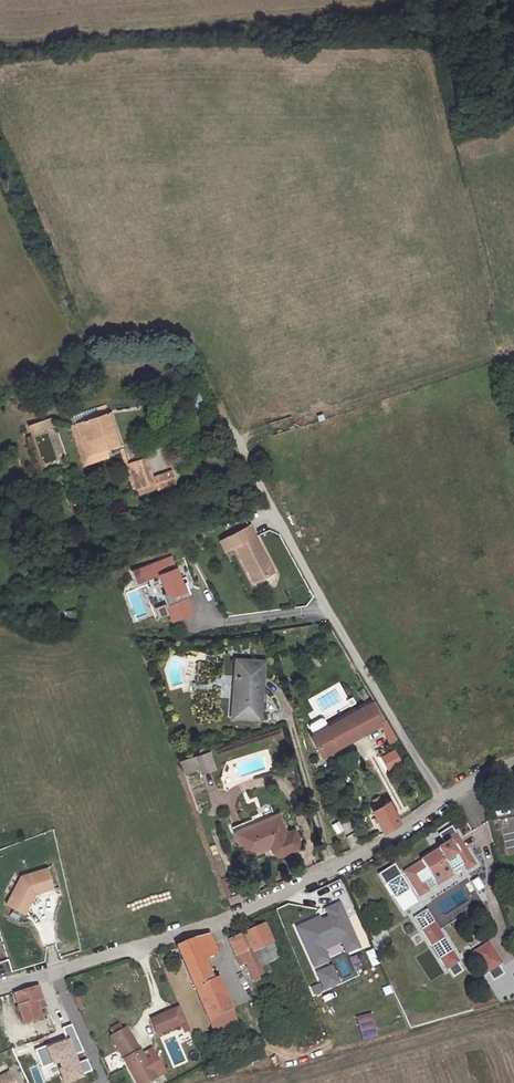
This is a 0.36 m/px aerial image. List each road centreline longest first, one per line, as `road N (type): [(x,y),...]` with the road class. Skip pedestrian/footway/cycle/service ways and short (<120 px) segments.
road 1 (unclassified): [(513,766),(243,911),(0,987)]

